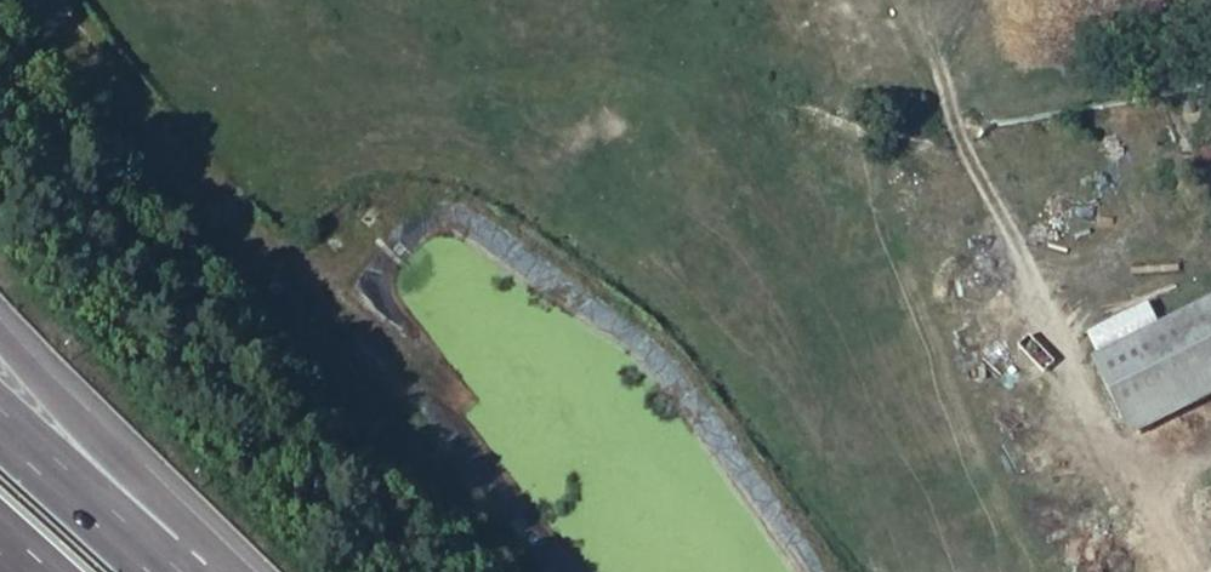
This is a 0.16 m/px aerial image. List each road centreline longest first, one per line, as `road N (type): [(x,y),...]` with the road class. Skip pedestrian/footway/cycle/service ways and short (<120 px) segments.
road 1 (track): [(1186,571),(993,213),(921,42),(894,0)]
road 2 (track): [(53,0),(148,126),(235,214),(287,263),(463,395)]
road 3 (motorway): [(228,571),(0,328)]
road 4 (track): [(1210,76),(955,115)]
road 5 (motorway): [(158,571),(0,429)]

